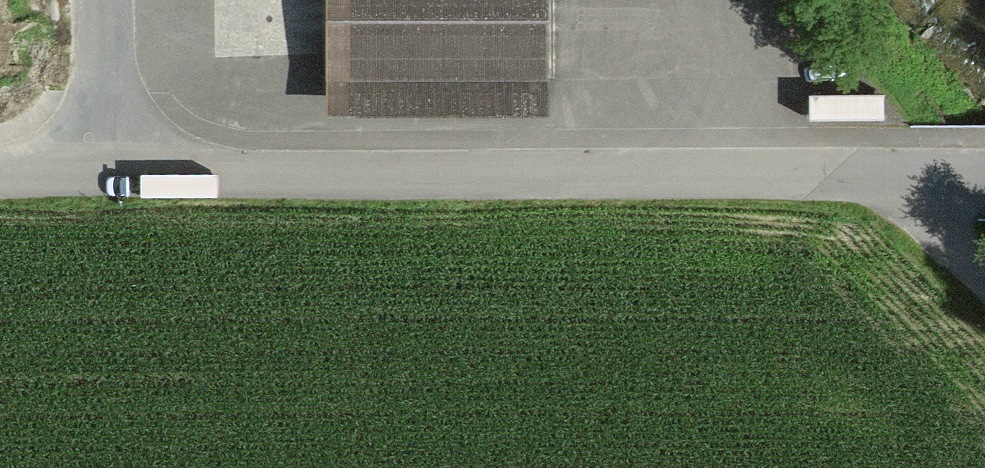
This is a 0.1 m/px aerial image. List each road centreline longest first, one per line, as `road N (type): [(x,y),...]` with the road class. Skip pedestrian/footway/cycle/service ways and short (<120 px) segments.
road 1 (unclassified): [(984,174),(96,172)]
road 2 (residential): [(96,172),(92,0)]
road 3 (track): [(984,281),(884,174)]

